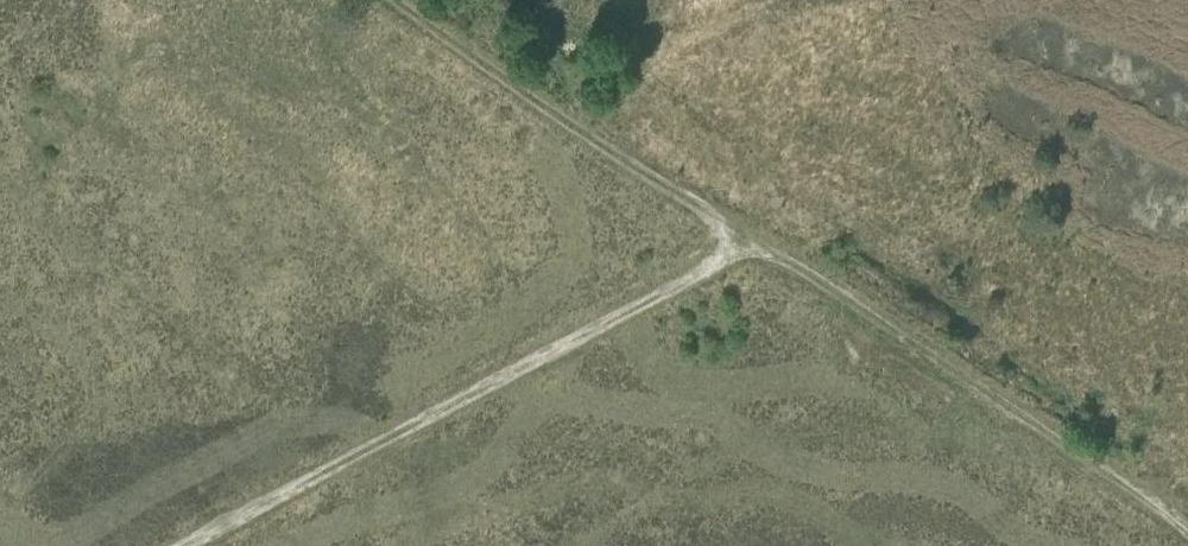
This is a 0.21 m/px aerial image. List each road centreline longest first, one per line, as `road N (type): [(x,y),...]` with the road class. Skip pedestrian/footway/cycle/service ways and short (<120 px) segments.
road 1 (track): [(172,545),(758,239),(1160,494),(1187,523)]
road 2 (track): [(392,0),(519,94),(758,239)]

